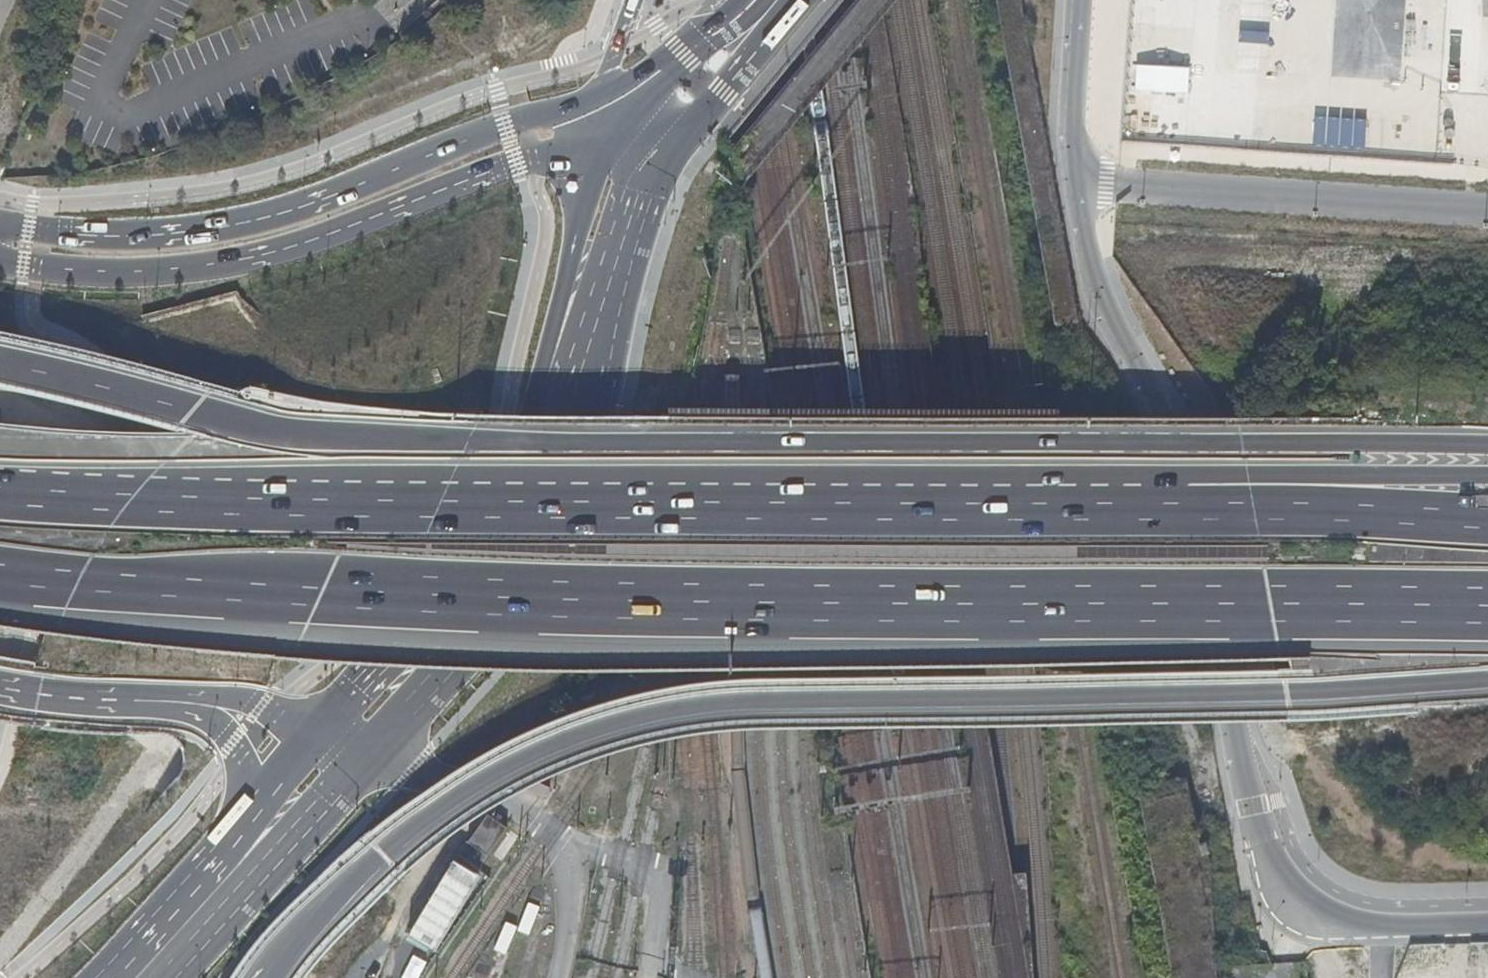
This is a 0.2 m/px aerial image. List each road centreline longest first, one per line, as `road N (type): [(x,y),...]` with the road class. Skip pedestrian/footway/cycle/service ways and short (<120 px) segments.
road 1 (motorway): [(1487,446),(362,442),(244,430),(0,363)]
road 2 (motorway): [(0,572),(216,596),(1487,610)]
road 3 (motorway): [(270,977),(326,907),(450,806),(523,764),(647,716),(763,698),(1327,691),(1487,680)]
road 4 (motorway): [(1250,504),(209,504),(0,491)]
road 5 (residential): [(1487,923),(1336,923),(1301,904),(1276,870),(1254,806),(1164,417),(1099,295),(1073,183)]
road 6 (primary): [(387,736),(537,532),(597,382),(629,251),(688,135)]
road 7 (primary): [(606,151),(497,519),(411,635),(321,736)]
road 8 (primary): [(0,262),(88,276),(230,267),(527,165),(606,151)]
road 9 (primary): [(587,103),(234,226),(110,235),(6,223)]
road 10 (unclassified): [(1073,183),(1487,215)]
road 11 (primary): [(170,977),(387,736)]
road 12 (track): [(496,801),(454,791),(425,800),(310,977)]
road 13 (motorway): [(1487,476),(1433,476),(1250,504)]
road 14 (motorway): [(1487,518),(1250,504)]
road 15 (motorway): [(102,699),(195,715),(222,729),(242,773),(237,836)]
road 16 (motorway): [(102,699),(230,698),(258,703),(321,736)]
road 17 (primary): [(237,836),(104,977)]
road 18 (residential): [(1073,183),(1079,0)]
road 19 (primary): [(688,135),(800,0)]
road 20 (primary): [(738,0),(643,108)]
road 21 (primary): [(321,736),(237,836)]

